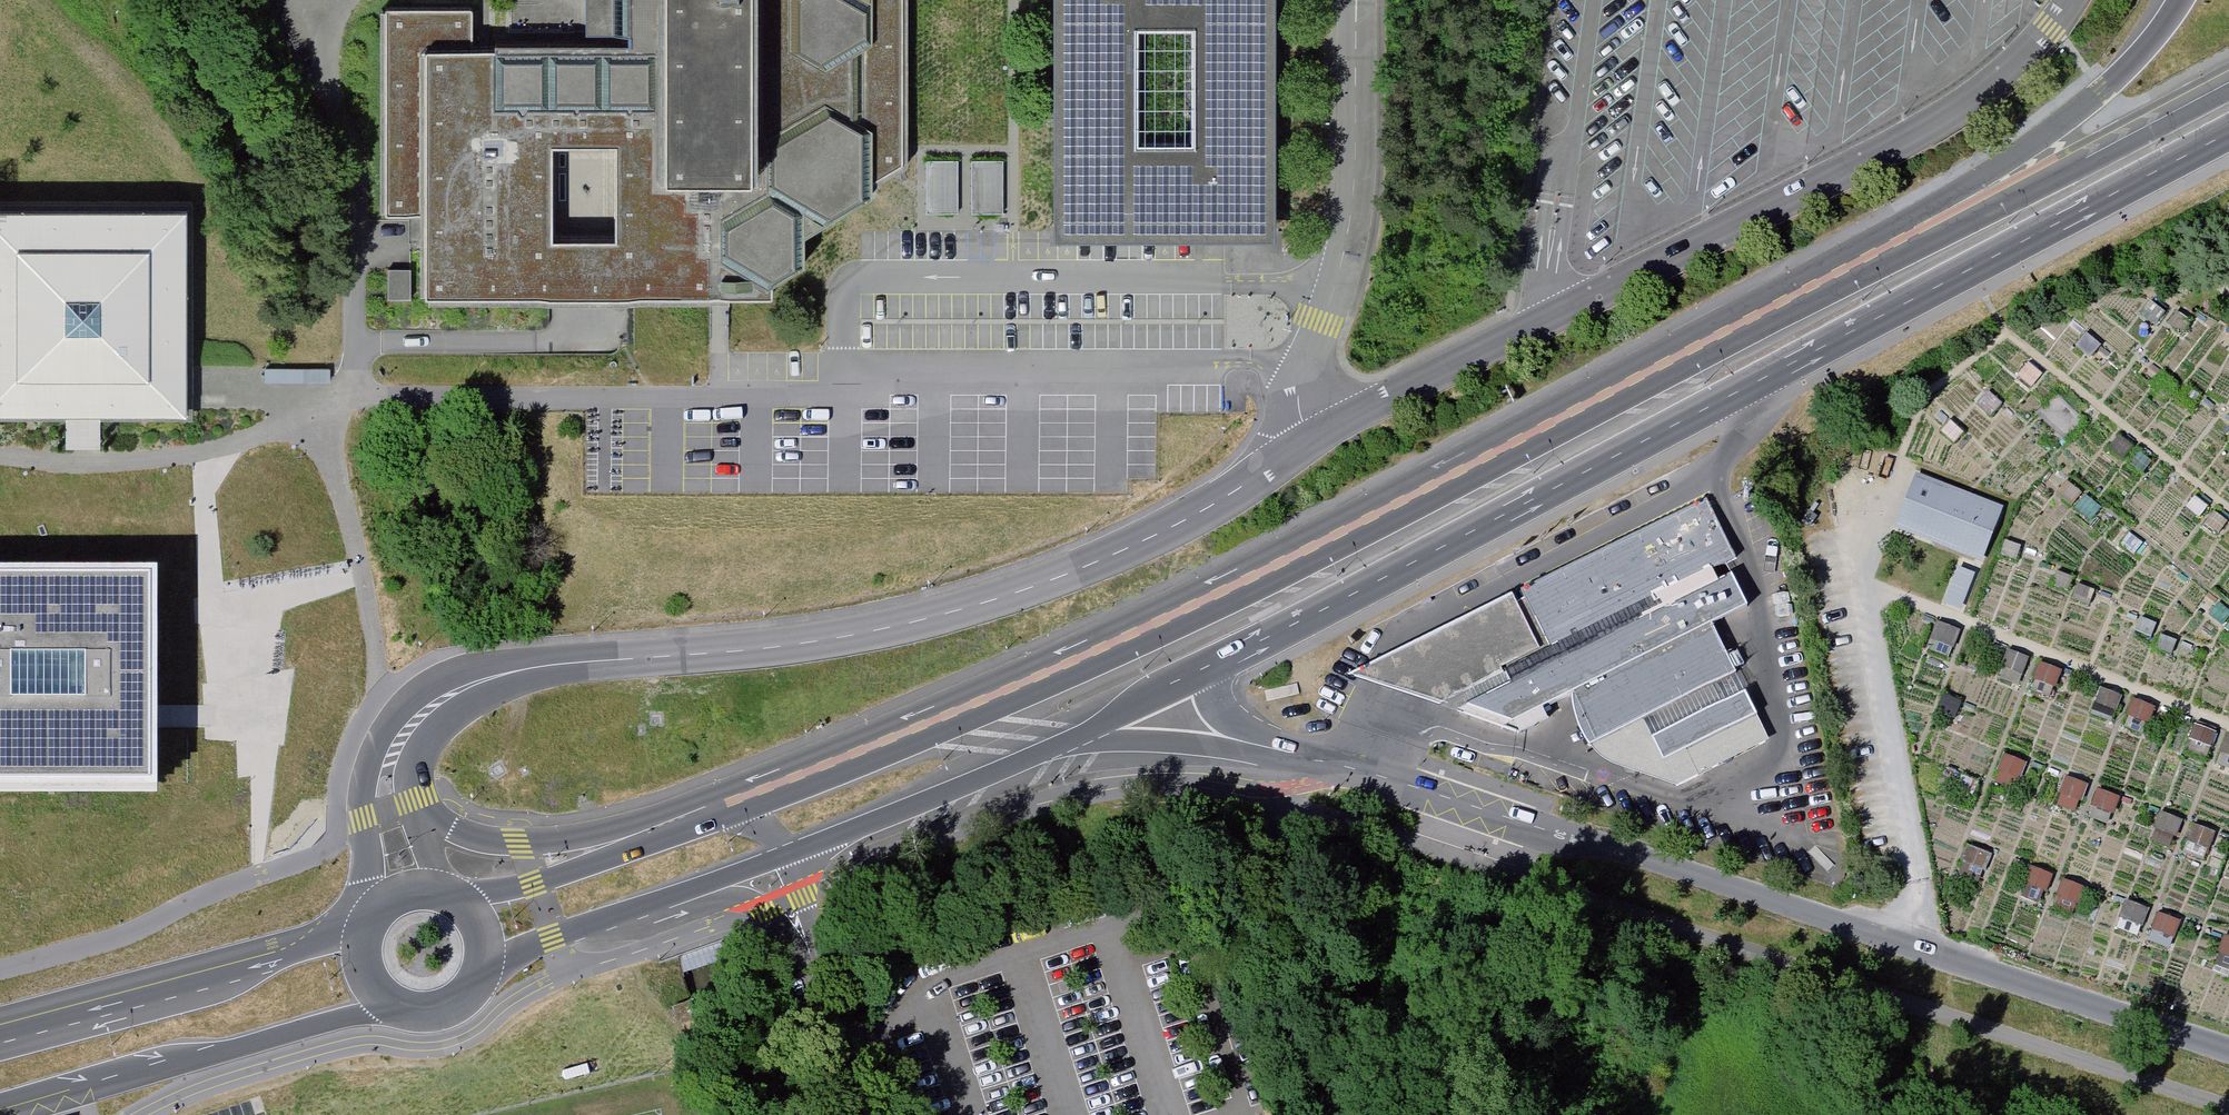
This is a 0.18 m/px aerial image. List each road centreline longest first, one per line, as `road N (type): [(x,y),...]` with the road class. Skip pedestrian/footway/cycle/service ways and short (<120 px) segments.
road 1 (unclassified): [(535,668),(818,644),(949,616),(1100,563),(1214,508),(1316,437),(1972,103),(2053,29),(2072,0)]
road 2 (primary): [(1217,671),(2228,143)]
road 3 (primary): [(1790,300),(1260,574),(890,741)]
road 4 (unclassified): [(2228,1050),(1471,806),(1286,754)]
road 5 (primary): [(488,967),(1081,738)]
road 6 (motorway): [(2178,0),(2123,71),(2051,133),(1790,300)]
road 7 (primary): [(2228,85),(1790,300)]
road 8 (primary): [(0,1109),(387,1004)]
road 9 (primary): [(367,930),(0,1033)]
road 10 (unclassified): [(535,668),(463,672),(400,709),(380,738),(362,821),(376,915)]
road 11 (unclassified): [(739,807),(521,846),(455,829),(420,801)]
road 12 (primary): [(739,807),(535,885),(463,902)]
road 13 (unclassified): [(1081,738),(1286,754)]
road 14 (unclassified): [(420,801),(415,767),(439,724),(535,668)]
road 15 (unclassified): [(1081,738),(890,741)]
road 16 (primary): [(890,741),(739,807)]
road 17 (primary): [(1081,738),(1217,671)]
road 18 (primary): [(387,1004),(406,1014),(448,1014),(481,987),(488,967)]

